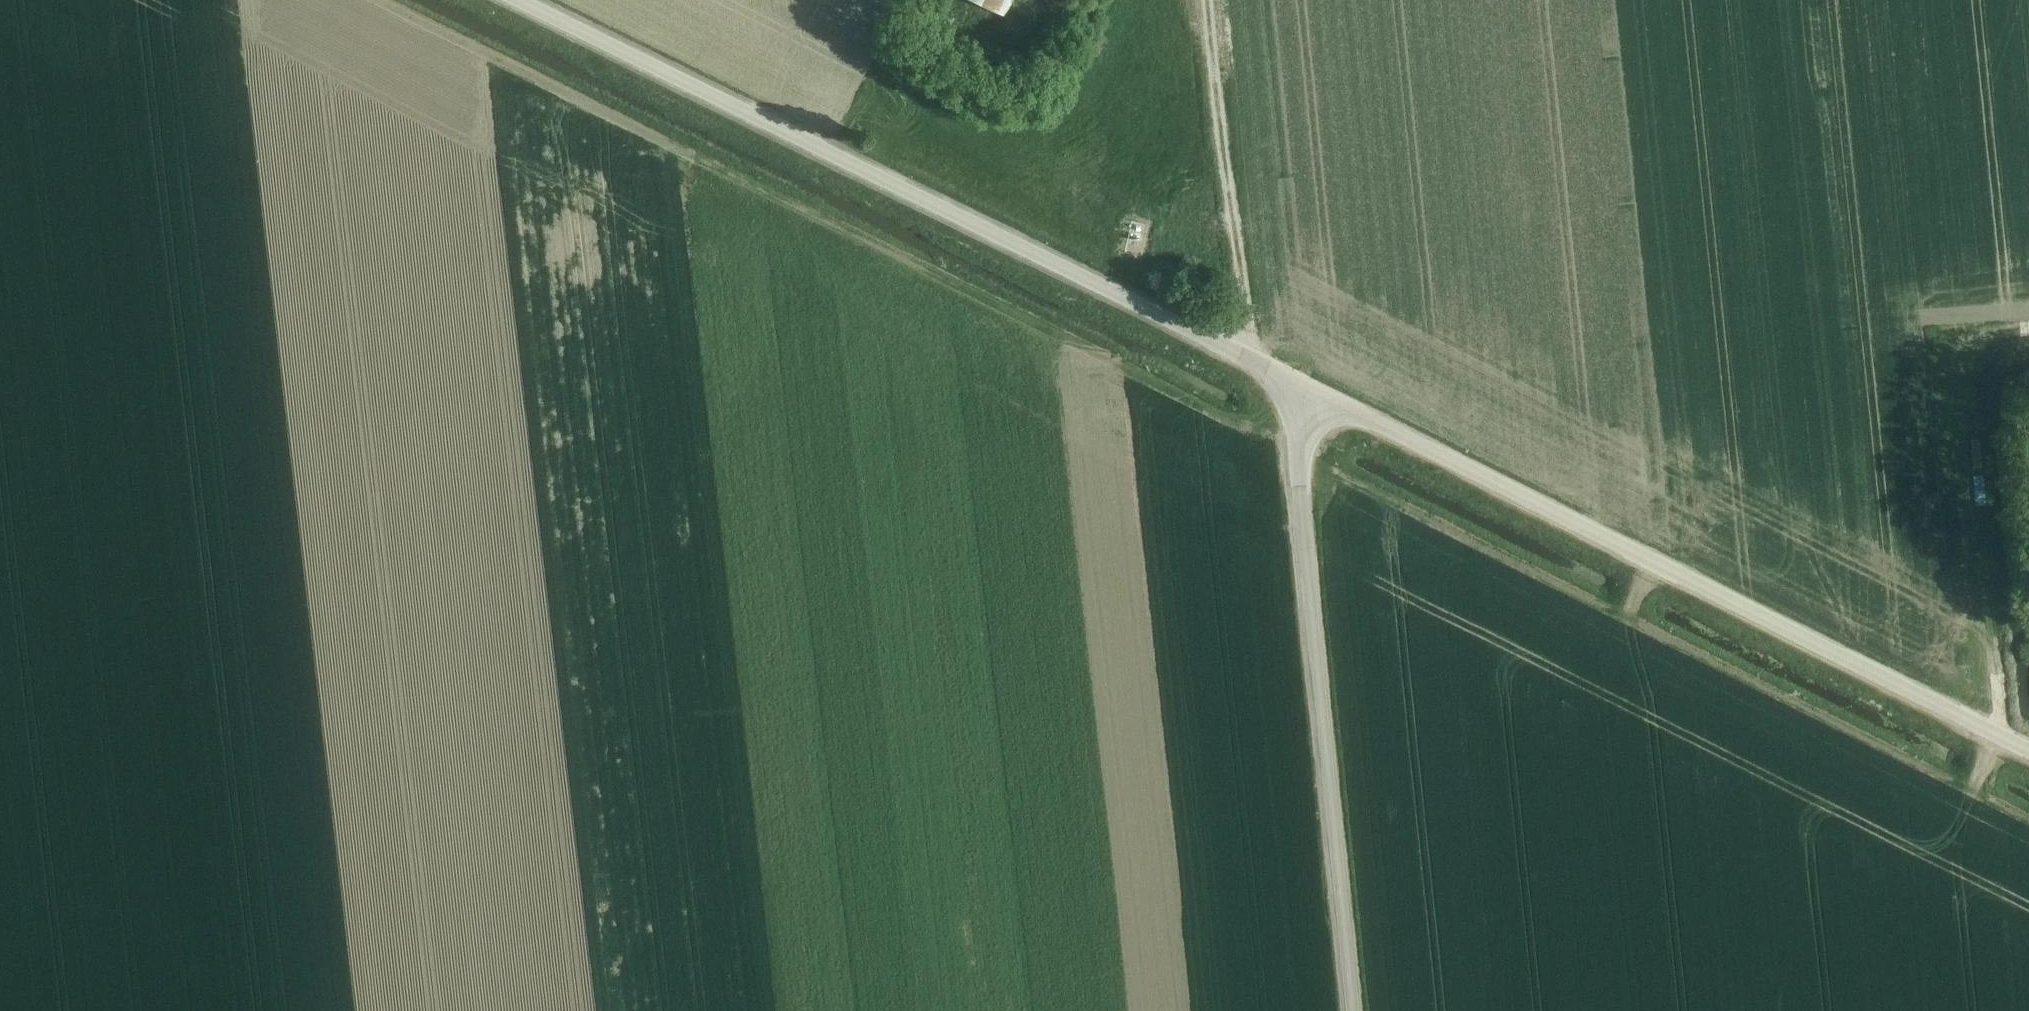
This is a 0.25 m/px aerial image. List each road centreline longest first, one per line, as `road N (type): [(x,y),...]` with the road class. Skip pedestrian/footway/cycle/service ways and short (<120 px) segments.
road 1 (tertiary): [(1291,379),(514,0)]
road 2 (unclassified): [(2028,750),(1291,379)]
road 3 (tertiary): [(1354,1010),(1291,379)]
road 4 (track): [(1242,357),(1248,331),(1211,0)]

